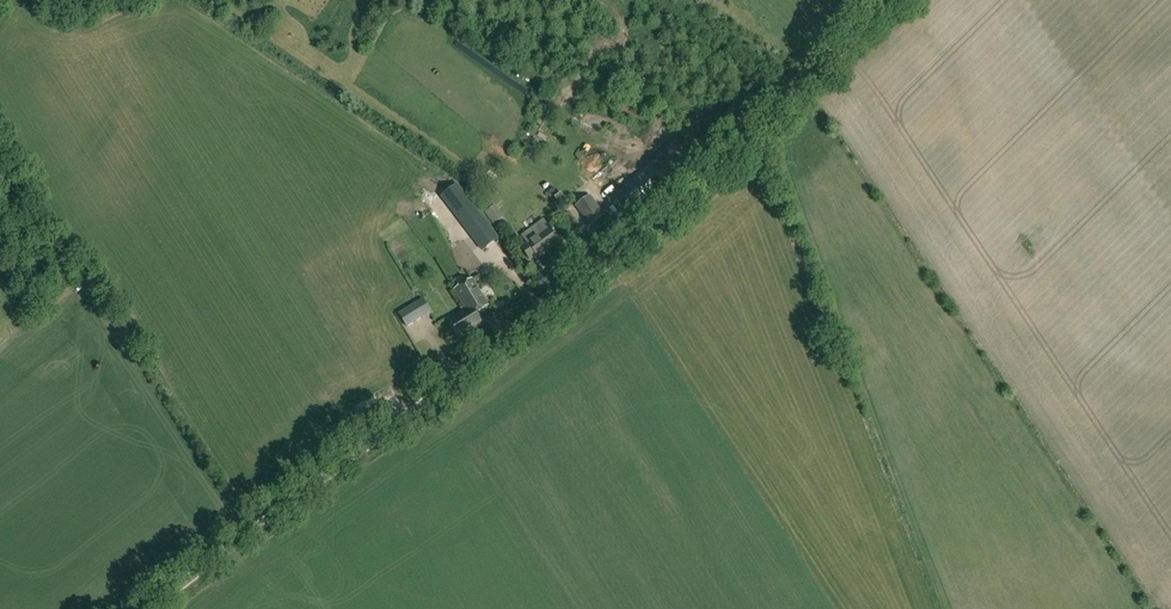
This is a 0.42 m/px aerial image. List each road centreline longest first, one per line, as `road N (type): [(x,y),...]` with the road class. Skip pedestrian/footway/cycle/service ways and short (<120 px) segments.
road 1 (unclassified): [(160,608),(620,263),(773,127),(894,0)]

